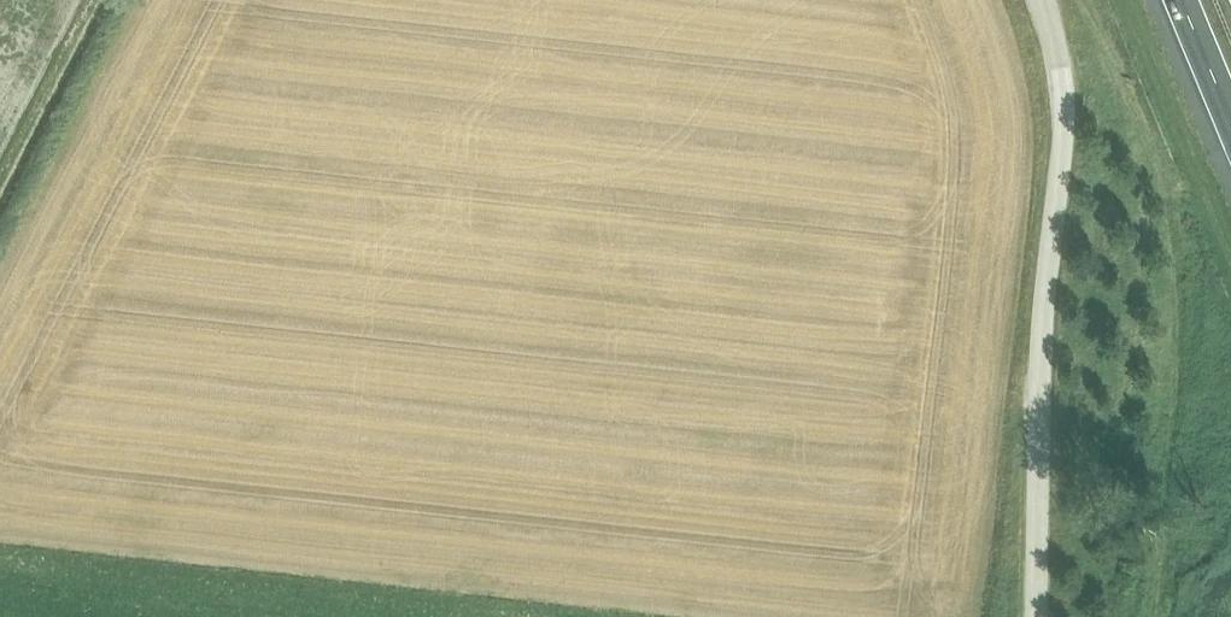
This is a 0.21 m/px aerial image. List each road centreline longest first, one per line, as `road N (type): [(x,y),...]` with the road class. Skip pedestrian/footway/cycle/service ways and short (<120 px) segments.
road 1 (tertiary): [(1037,616),(1040,349),(1067,102),(1039,0)]
road 2 (motorway): [(1183,0),(1230,117)]

